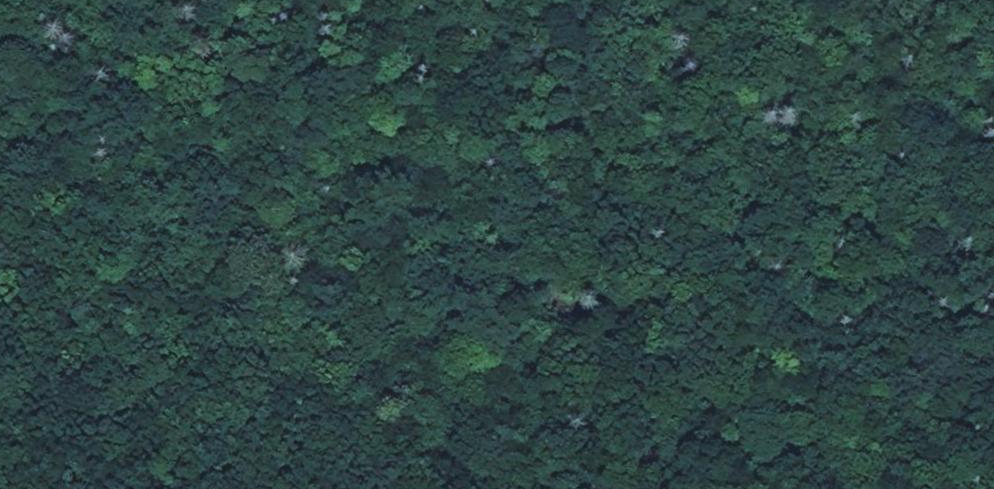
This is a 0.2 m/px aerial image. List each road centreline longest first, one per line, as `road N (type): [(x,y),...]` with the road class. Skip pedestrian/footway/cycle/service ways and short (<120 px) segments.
road 1 (track): [(469,488),(250,309),(64,203),(0,182)]

